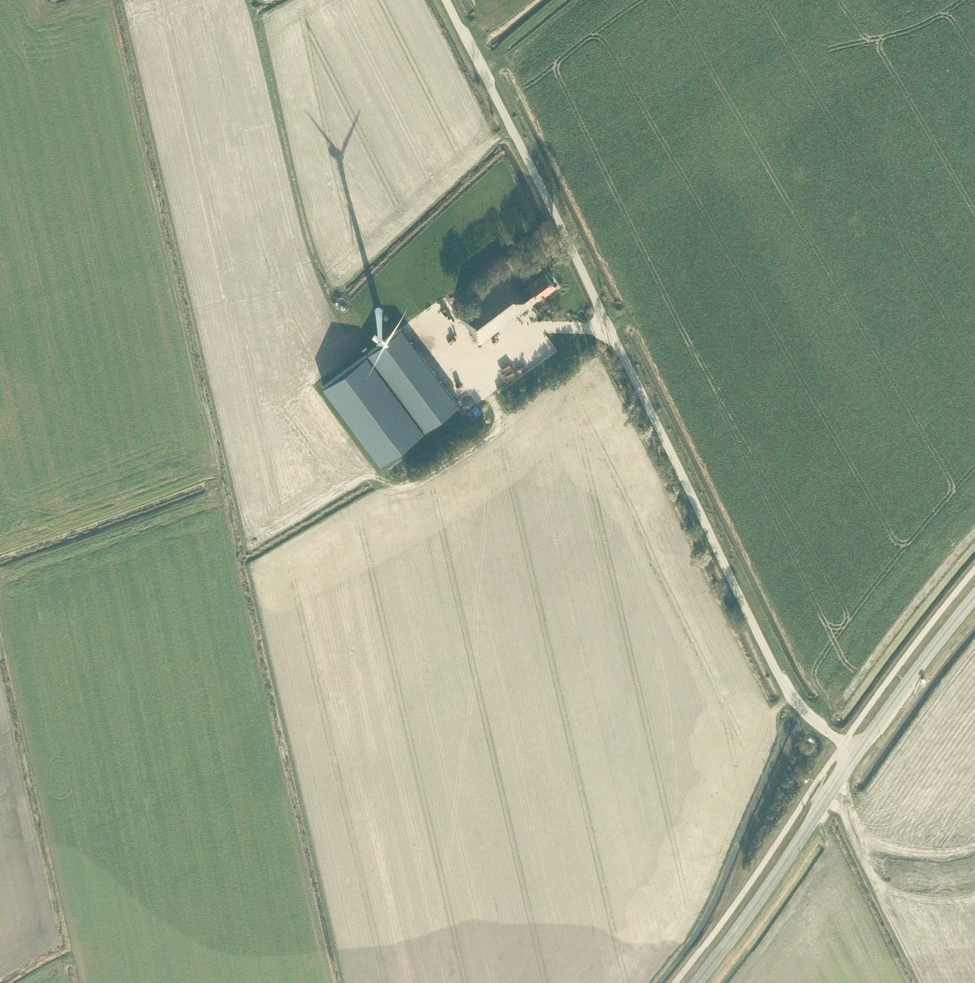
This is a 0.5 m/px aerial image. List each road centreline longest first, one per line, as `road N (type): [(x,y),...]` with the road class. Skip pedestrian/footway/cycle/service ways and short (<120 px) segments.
road 1 (unclassified): [(857,753),(818,729),(783,689),(444,0)]
road 2 (primary): [(696,982),(857,753)]
road 3 (primary): [(857,753),(974,596)]
road 4 (track): [(827,798),(871,863),(927,878),(974,873)]

